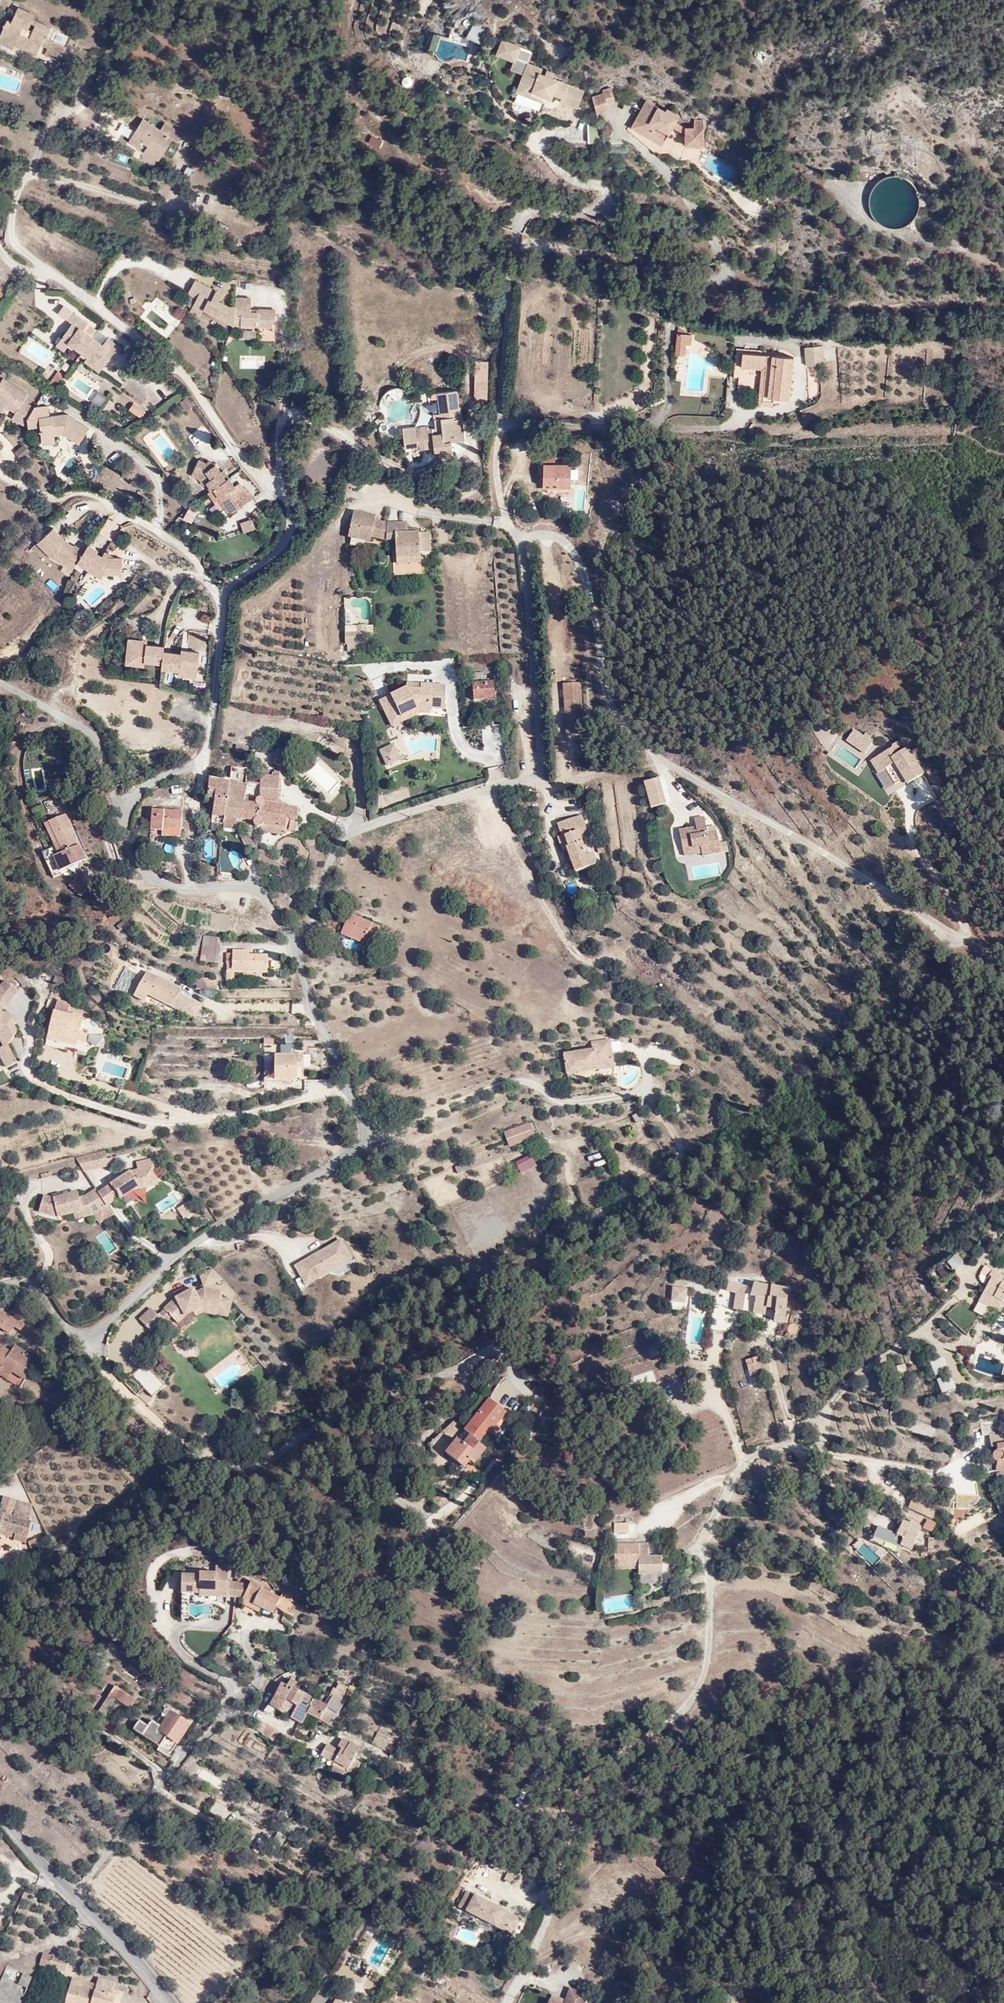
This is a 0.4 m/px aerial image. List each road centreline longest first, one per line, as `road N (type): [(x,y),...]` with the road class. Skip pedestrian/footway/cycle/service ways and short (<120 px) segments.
road 1 (unclassified): [(301,946),(340,836),(493,786),(543,778),(528,557),(505,511),(500,475),(516,250),(525,245),(734,284)]
road 2 (unclassified): [(915,1336),(848,1389),(820,1452),(775,1447),(738,1474),(701,1546),(708,1620),(698,1685),(679,1714),(598,1770),(516,2002)]
road 3 (track): [(1003,961),(645,747),(609,699),(594,595),(573,553),(521,537)]
road 4 (unclassified): [(0,1289),(37,1275),(70,1326),(100,1340),(182,1257),(246,1211),(369,1146),(373,1136),(304,980),(301,946)]
road 5 (unclassified): [(301,946),(259,892),(180,889),(155,877),(135,851),(132,812),(201,762),(209,747),(221,621),(219,595),(193,554),(125,514)]
road 6 (unclassified): [(170,2002),(43,1860),(0,1799)]

